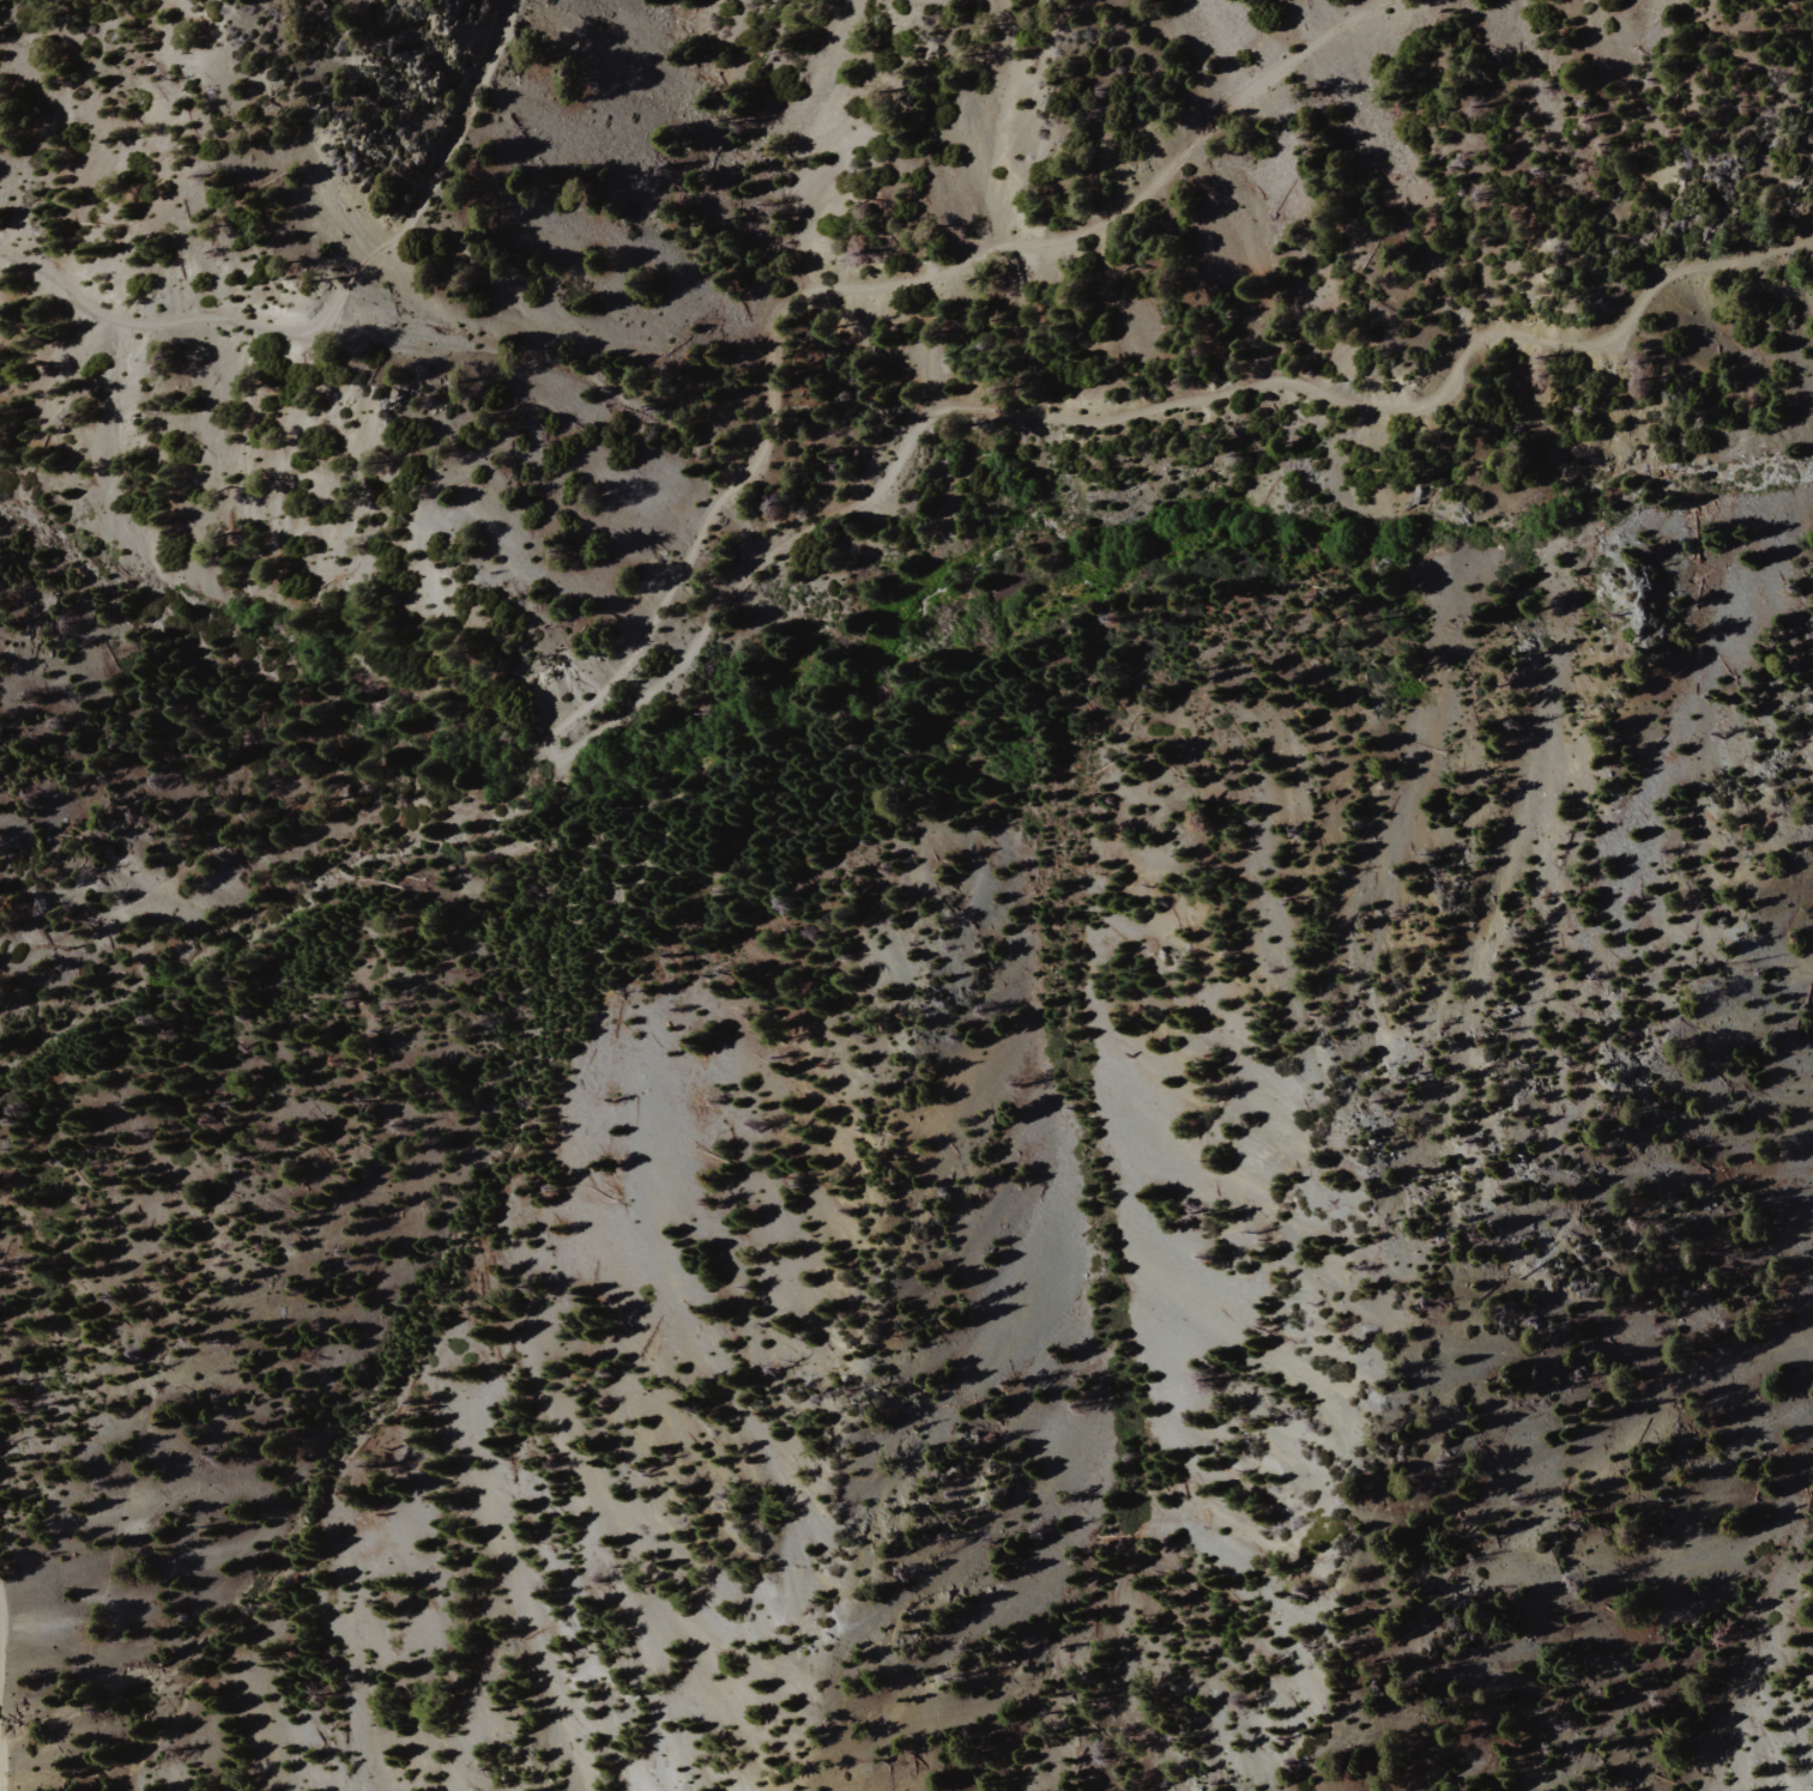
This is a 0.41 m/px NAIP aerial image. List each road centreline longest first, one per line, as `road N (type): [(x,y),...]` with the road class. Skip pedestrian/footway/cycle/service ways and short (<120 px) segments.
road 1 (track): [(1812,243),(1667,274),(1613,335),(1575,347),(1489,332),(1463,346),(1430,404),(1372,412),(1277,377),(1089,424),(948,407),(912,429),(881,491),(804,528),(741,577),(679,665),(594,742),(555,762),(545,744),(635,652),(713,504),(760,458),(767,322),(800,294),(917,279),(983,253),(1070,240),(1154,183),(1238,99),(1343,19),(1391,0)]
road 2 (track): [(518,0),(442,167),(400,232),(363,253),(320,319),(291,333),(204,314),(121,323),(41,270),(0,257)]

